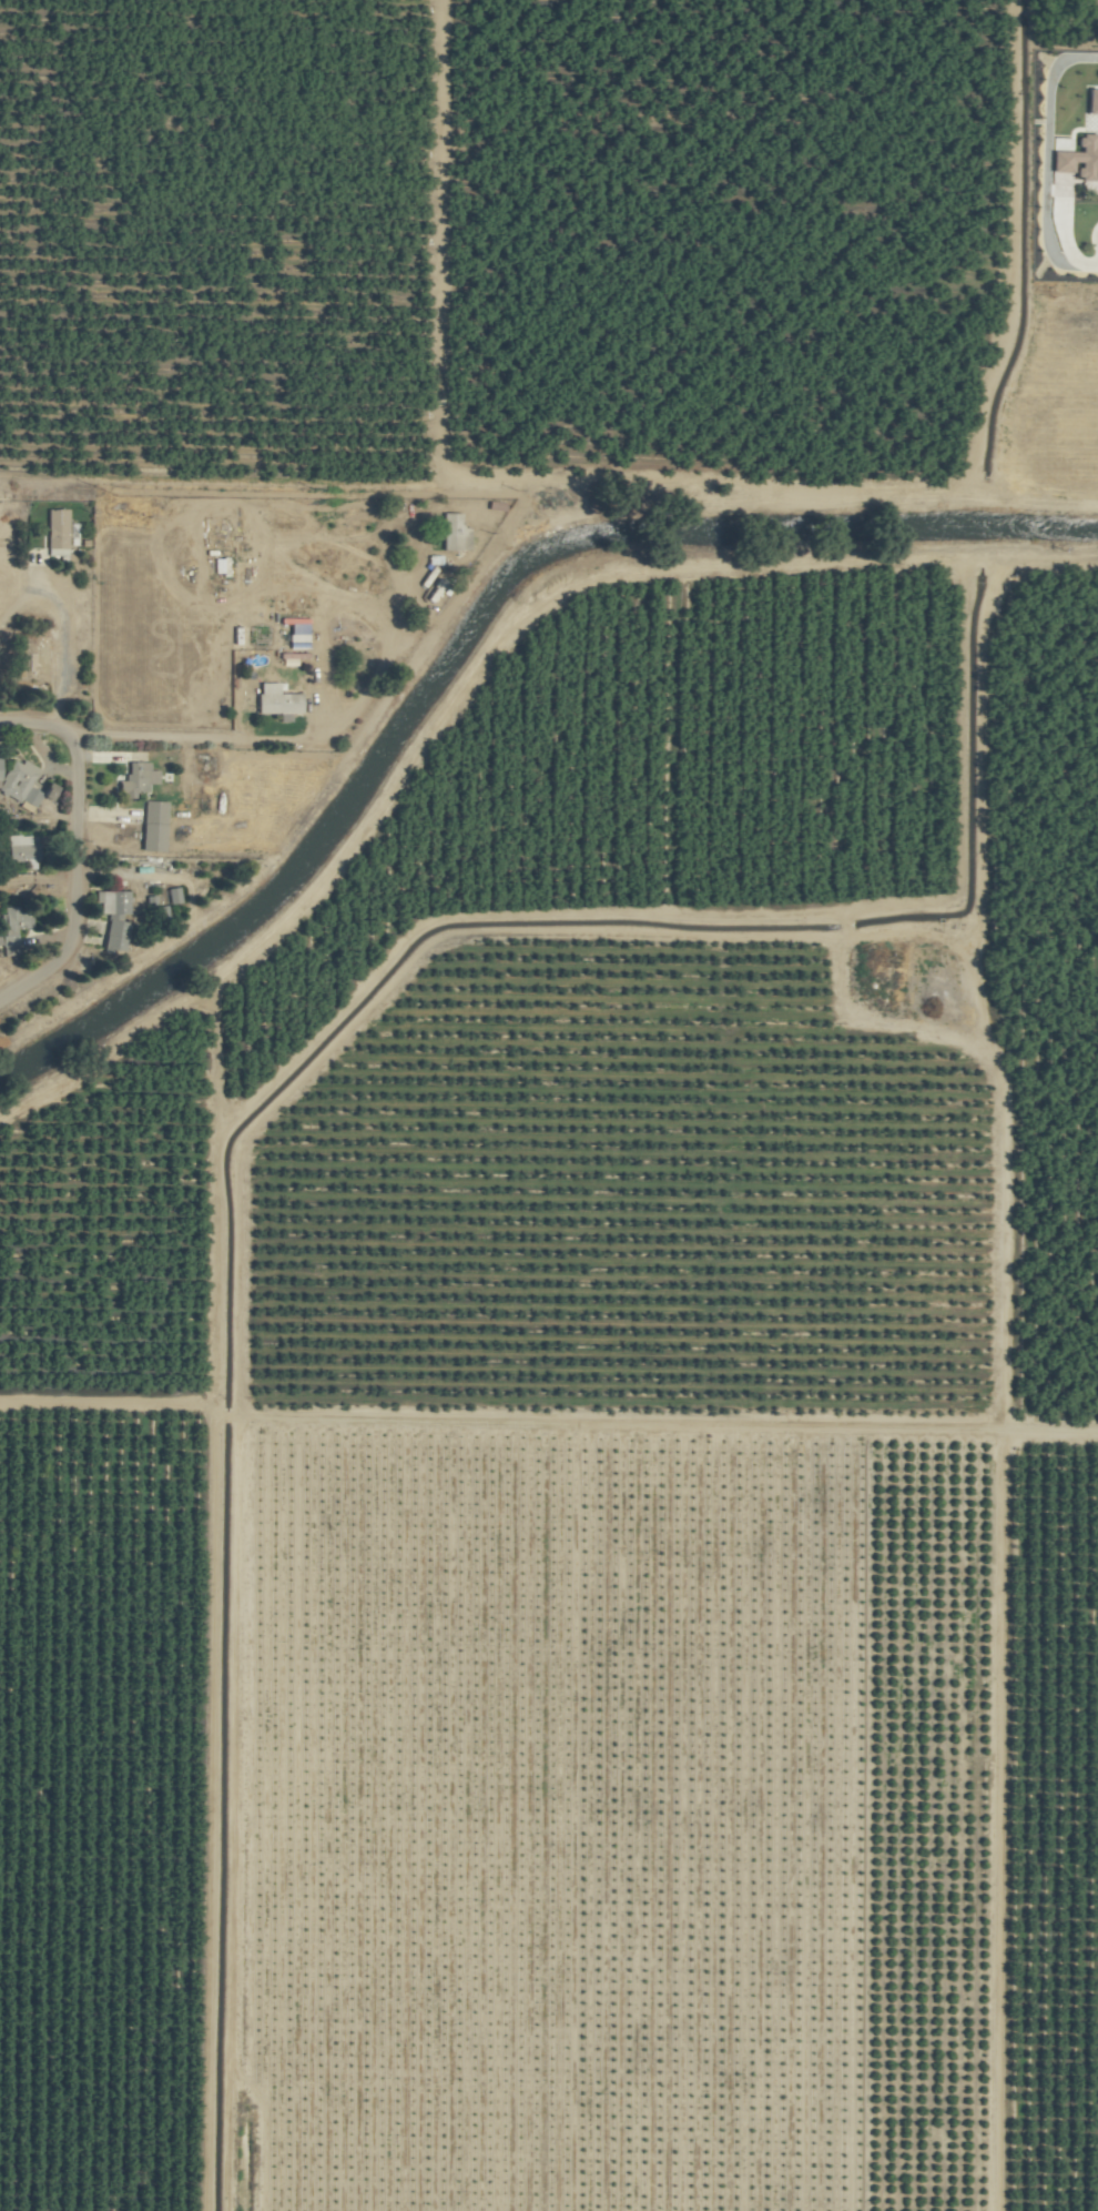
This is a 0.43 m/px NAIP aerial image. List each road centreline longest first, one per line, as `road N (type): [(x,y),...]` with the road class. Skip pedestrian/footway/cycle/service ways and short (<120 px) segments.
road 1 (residential): [(0,983),(81,930),(74,749),(64,733)]
road 2 (track): [(48,727),(65,679),(68,639),(52,595),(28,579)]

